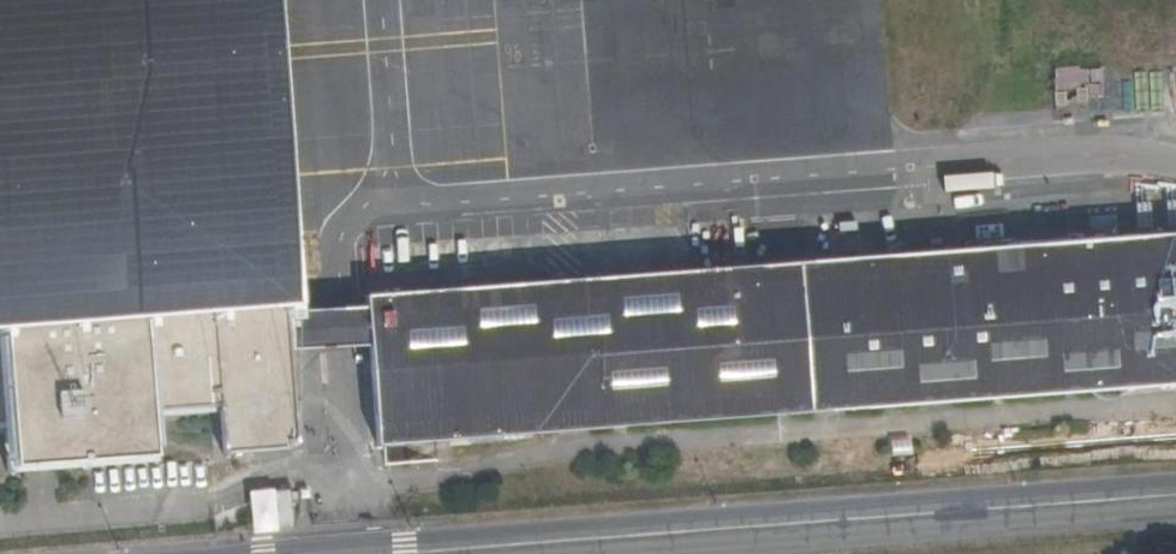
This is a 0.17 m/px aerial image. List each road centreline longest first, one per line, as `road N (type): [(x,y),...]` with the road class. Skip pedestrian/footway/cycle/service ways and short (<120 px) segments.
road 1 (secondary): [(508,553),(1175,499)]

